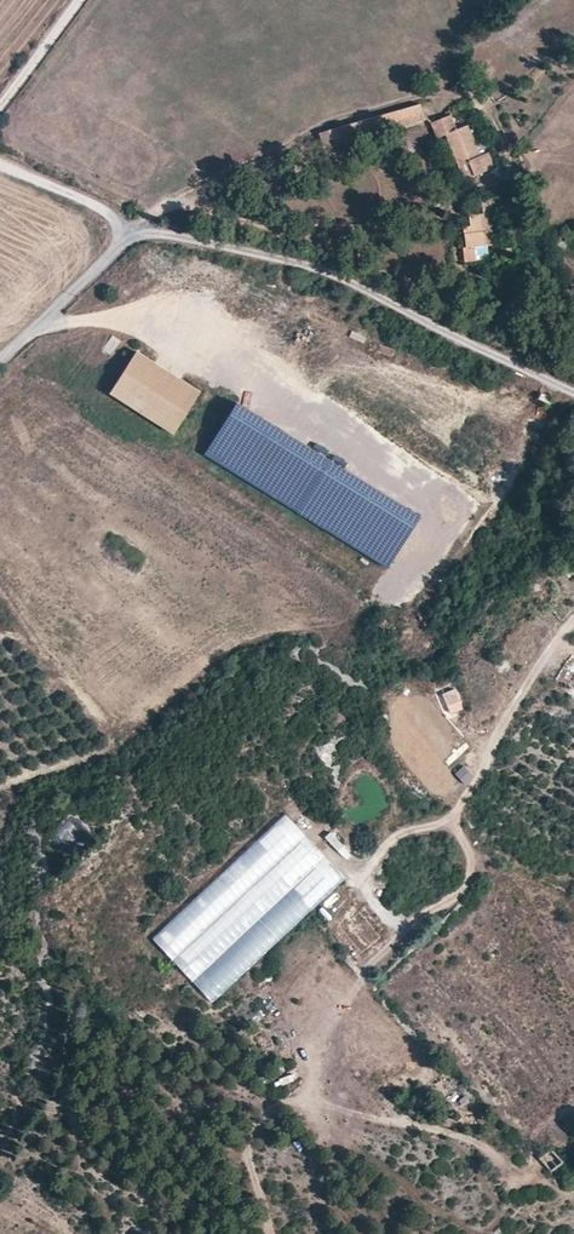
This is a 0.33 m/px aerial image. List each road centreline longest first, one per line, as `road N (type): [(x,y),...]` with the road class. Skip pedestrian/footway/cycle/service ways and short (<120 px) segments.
road 1 (unclassified): [(0,358),(123,240),(152,233),(285,257),(377,293),(573,391)]
road 2 (track): [(272,1233),(248,1147),(267,1112),(290,1101),(481,1144),(507,1178),(522,1181),(543,1124),(573,1110)]
road 3 (track): [(0,159),(113,215),(123,240)]
road 4 (track): [(0,107),(81,0)]

